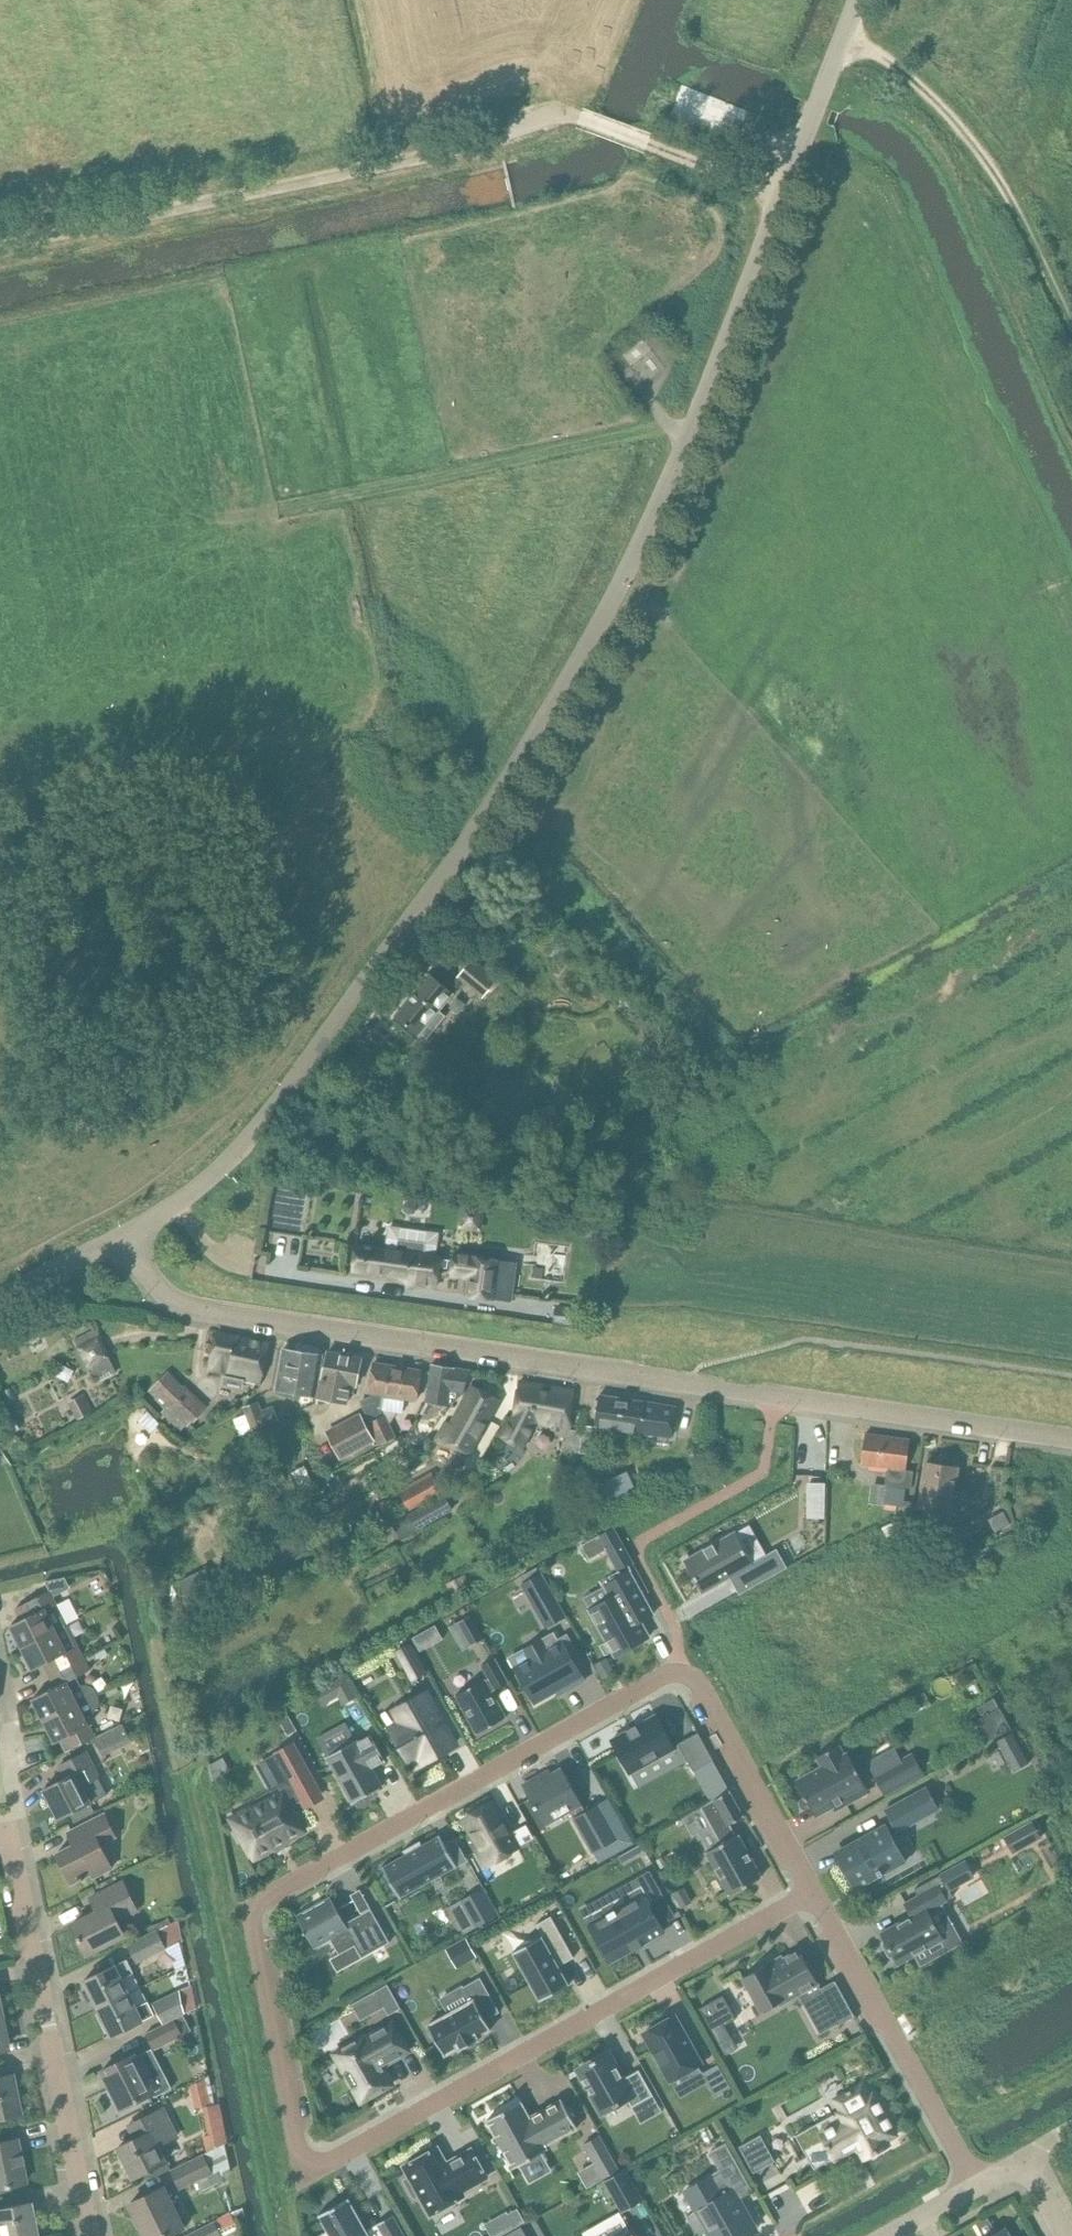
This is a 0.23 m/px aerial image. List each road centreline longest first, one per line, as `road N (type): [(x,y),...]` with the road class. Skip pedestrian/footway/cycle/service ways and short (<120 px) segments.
road 1 (residential): [(661,1674),(254,1909),(298,2155),(321,2165),(814,1895)]
road 2 (tertiary): [(119,1238),(222,1168),(479,821),(612,598),(784,194)]
road 3 (unclassified): [(1071,1438),(181,1310),(119,1238)]
road 4 (unclassified): [(0,247),(475,146),(544,116),(583,119)]
road 5 (residential): [(91,2235),(12,1852),(0,1837)]
road 6 (track): [(847,36),(909,73),(992,163),(1071,333)]
road 7 (residential): [(976,2186),(814,1895)]
road 8 (residential): [(814,1895),(691,1676),(661,1674)]
road 9 (unclassified): [(784,194),(583,119)]
road 10 (tertiary): [(784,194),(861,0)]
road 11 (residential): [(7,1823),(18,1807),(0,1660)]
road 12 (tertiary): [(0,1300),(119,1238)]

